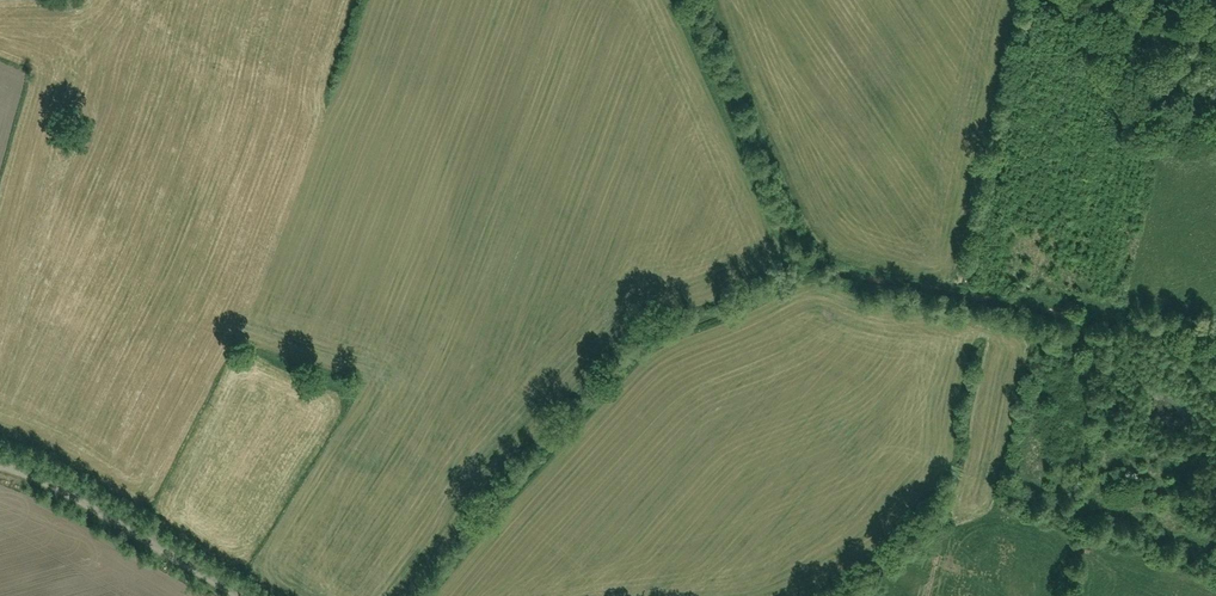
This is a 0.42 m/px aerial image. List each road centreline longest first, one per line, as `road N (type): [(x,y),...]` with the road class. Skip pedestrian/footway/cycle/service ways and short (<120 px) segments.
road 1 (residential): [(0,465),(91,505),(233,595)]

